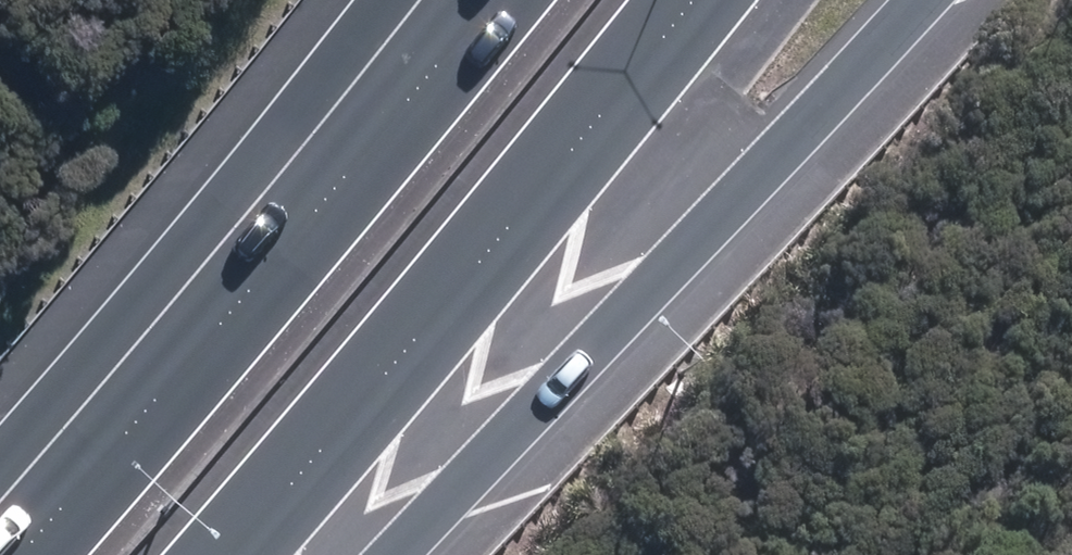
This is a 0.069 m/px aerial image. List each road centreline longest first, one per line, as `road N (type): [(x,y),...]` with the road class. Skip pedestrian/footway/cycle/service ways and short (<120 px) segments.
road 1 (motorway): [(910,0),(384,554)]
road 2 (motorway): [(16,554),(486,0)]
road 3 (motorway): [(665,0),(208,554)]

